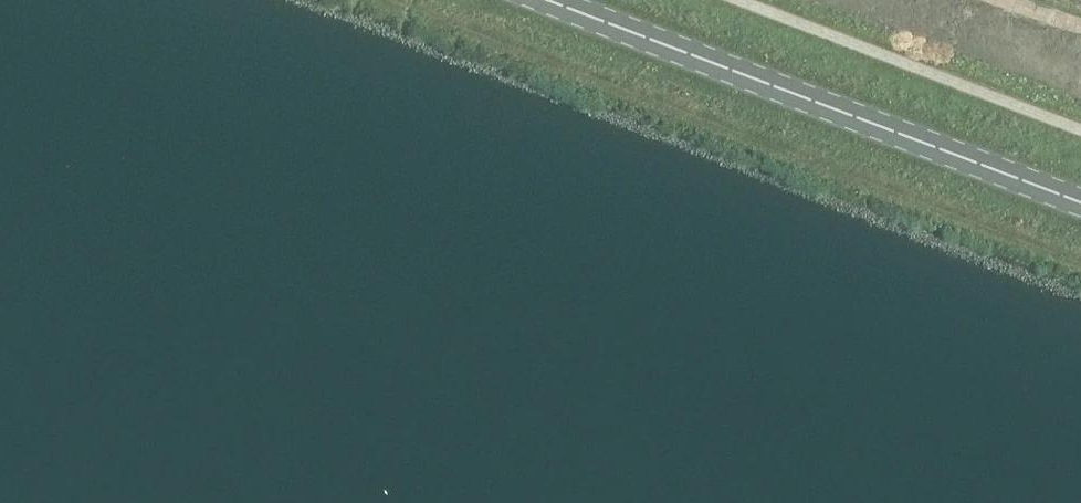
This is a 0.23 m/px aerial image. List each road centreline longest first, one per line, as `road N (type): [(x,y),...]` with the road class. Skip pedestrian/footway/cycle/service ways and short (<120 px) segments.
road 1 (secondary): [(1080,203),(546,0)]

